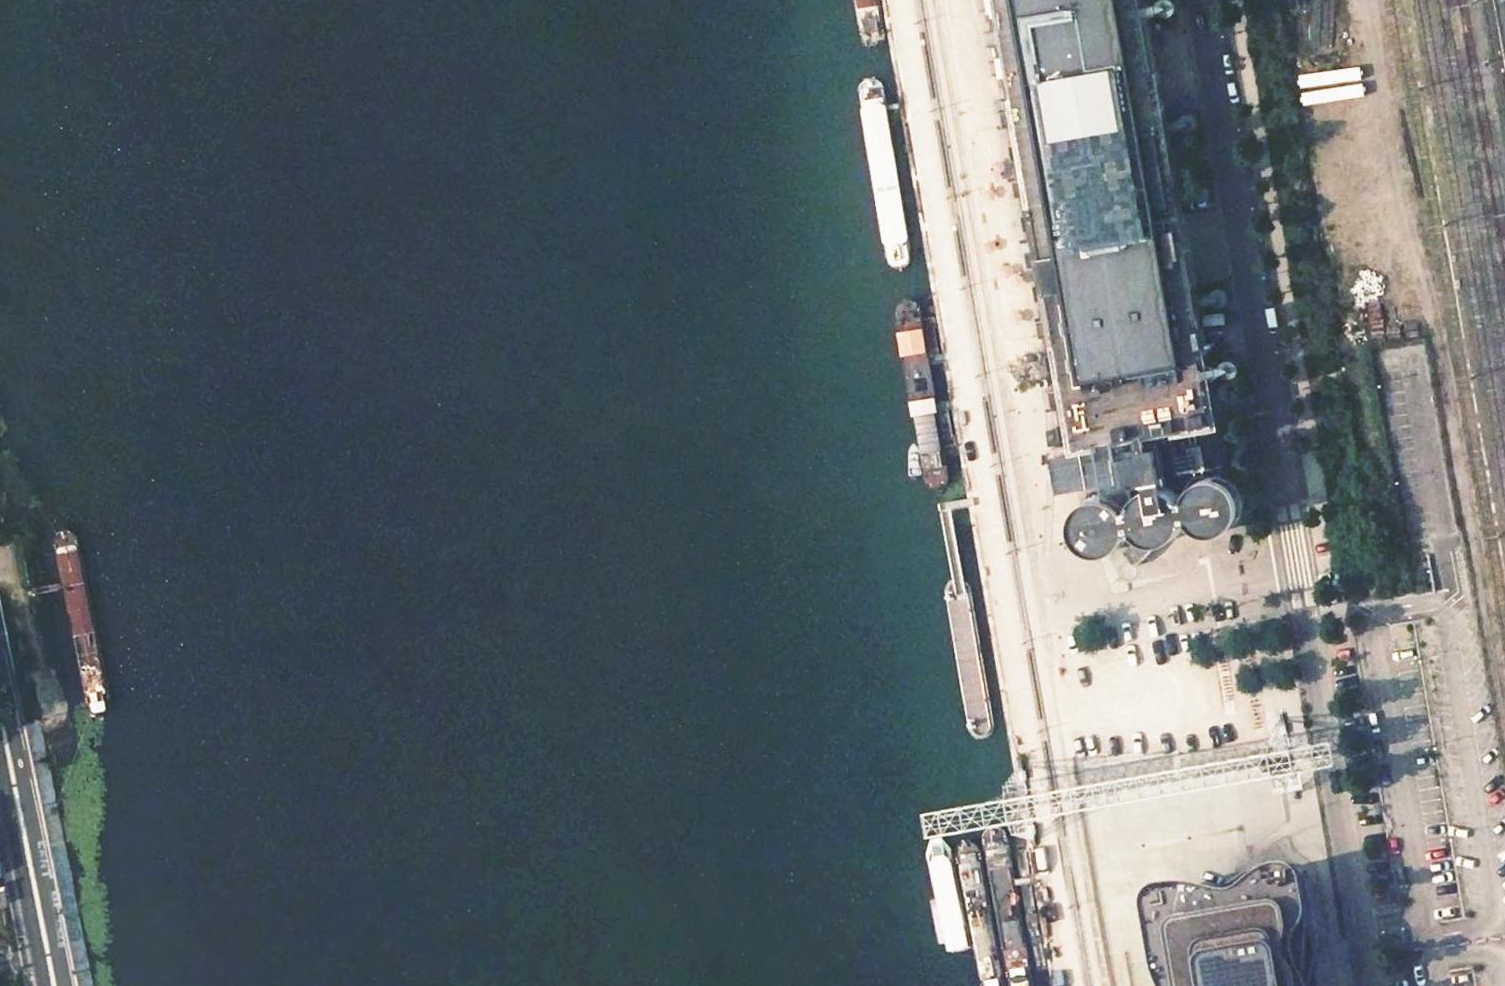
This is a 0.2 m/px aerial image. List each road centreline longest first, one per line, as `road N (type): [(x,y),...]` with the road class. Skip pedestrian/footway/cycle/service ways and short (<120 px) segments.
road 1 (unclassified): [(1195,0),(1303,581),(1368,985)]
road 2 (tertiary): [(0,735),(48,985)]

